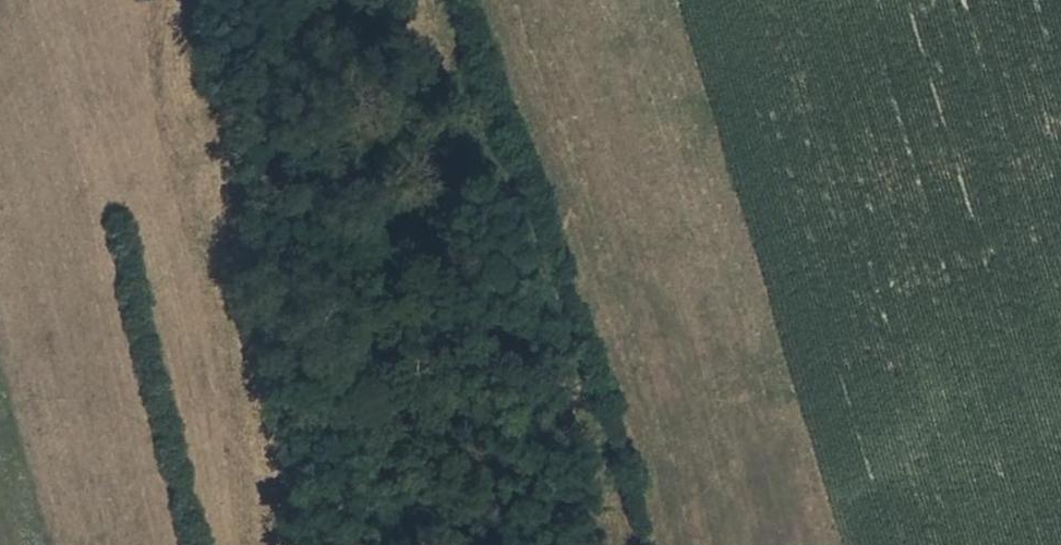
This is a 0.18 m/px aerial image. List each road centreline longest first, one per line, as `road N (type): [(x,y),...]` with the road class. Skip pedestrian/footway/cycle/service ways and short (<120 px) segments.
road 1 (track): [(668,544),(652,396),(509,0)]

